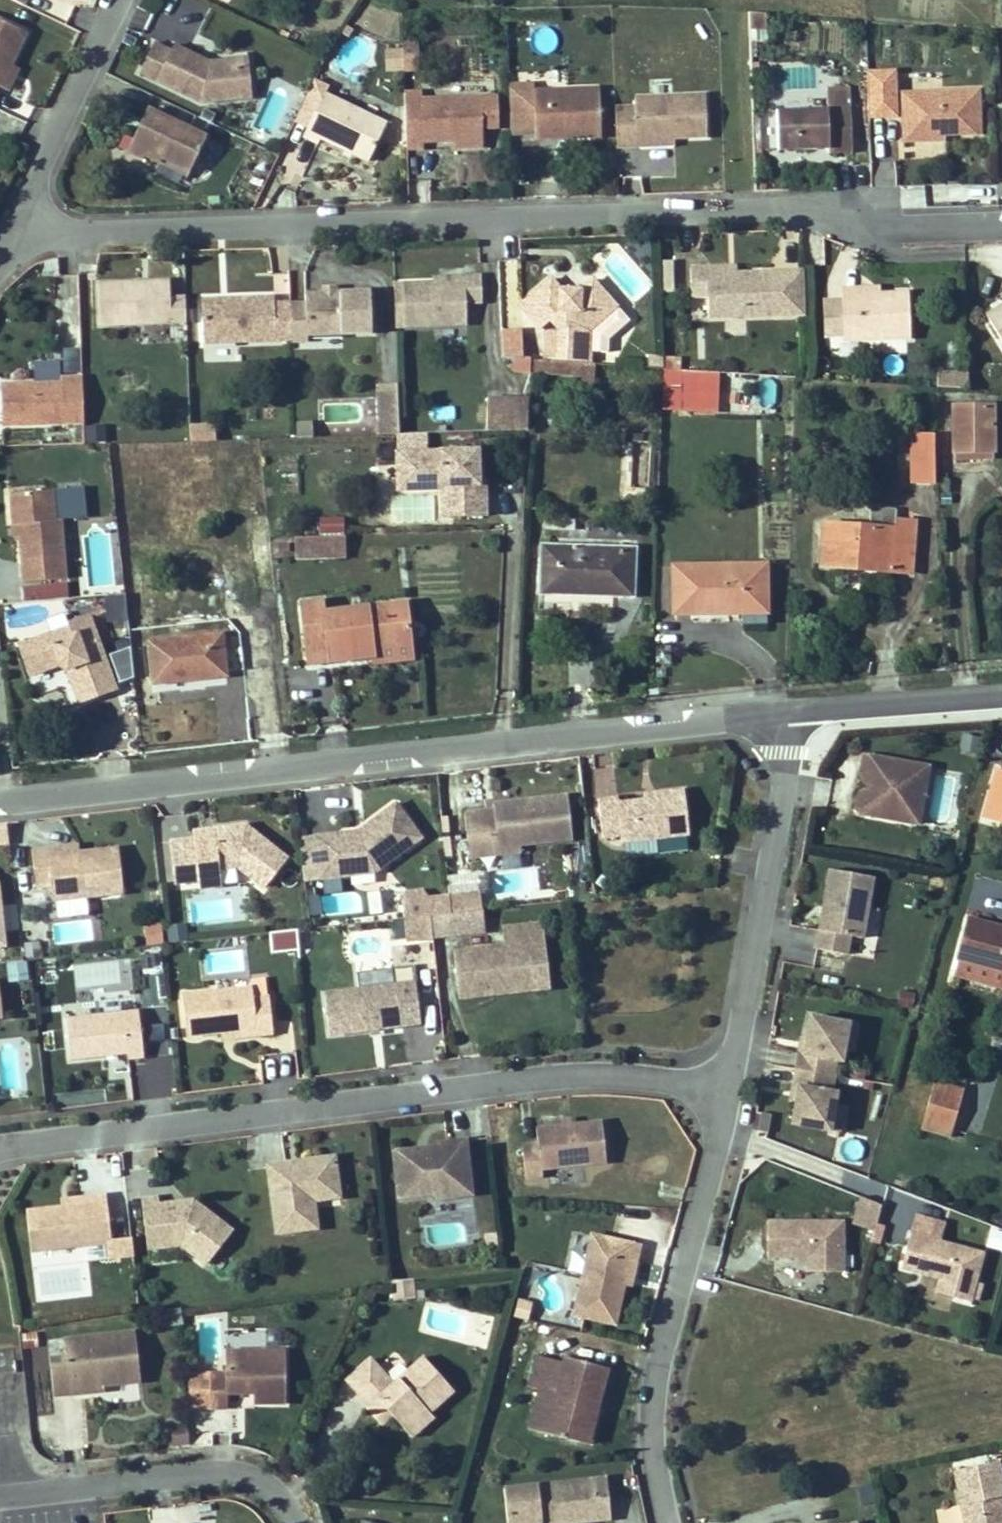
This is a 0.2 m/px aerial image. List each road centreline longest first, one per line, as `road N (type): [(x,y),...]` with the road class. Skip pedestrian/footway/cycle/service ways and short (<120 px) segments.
road 1 (residential): [(17,229),(811,218),(887,241),(1001,235)]
road 2 (unclassified): [(791,705),(0,795)]
road 3 (residential): [(0,1143),(591,1069),(726,1082)]
road 4 (residential): [(726,1082),(658,1387),(655,1454),(668,1522)]
road 5 (residential): [(791,705),(726,1082)]
road 6 (residential): [(17,1490),(194,1466),(263,1472),(297,1503),(298,1522)]
road 7 (residential): [(121,0),(17,229)]
road 8 (unclassified): [(1001,690),(791,705)]
road 9 (residential): [(0,1353),(17,1490)]

